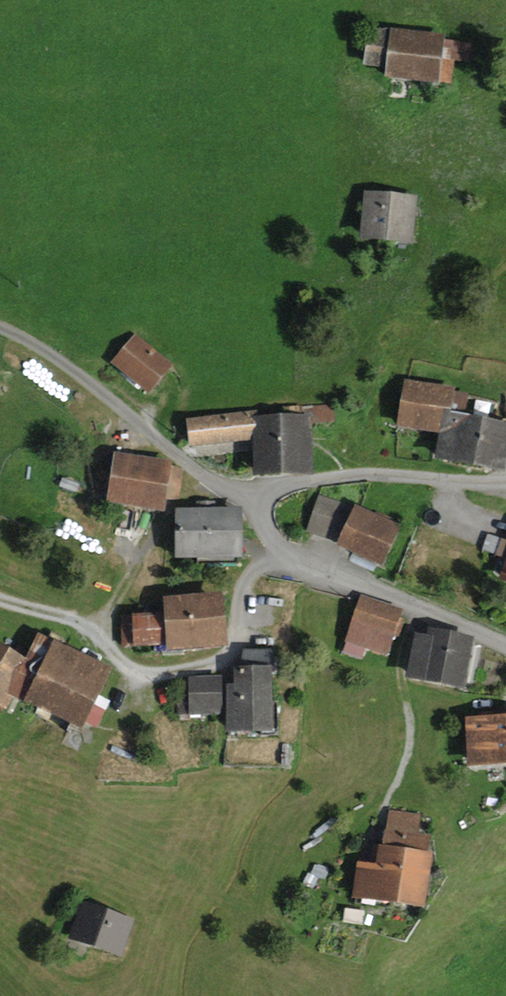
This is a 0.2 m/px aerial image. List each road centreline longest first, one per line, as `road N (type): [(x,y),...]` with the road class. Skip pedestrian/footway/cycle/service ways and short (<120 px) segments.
road 1 (track): [(0,600),(97,630),(126,666),(168,674),(235,653),(243,592),(282,550)]
road 2 (unclassified): [(254,501),(216,484),(59,356),(0,336)]
road 3 (unclassified): [(505,642),(282,550),(254,501)]
road 4 (unclassified): [(254,501),(279,486),(353,474),(505,480)]
road 5 (track): [(382,814),(413,737),(402,674),(418,606)]
road 6 (track): [(216,484),(172,509),(97,630)]

